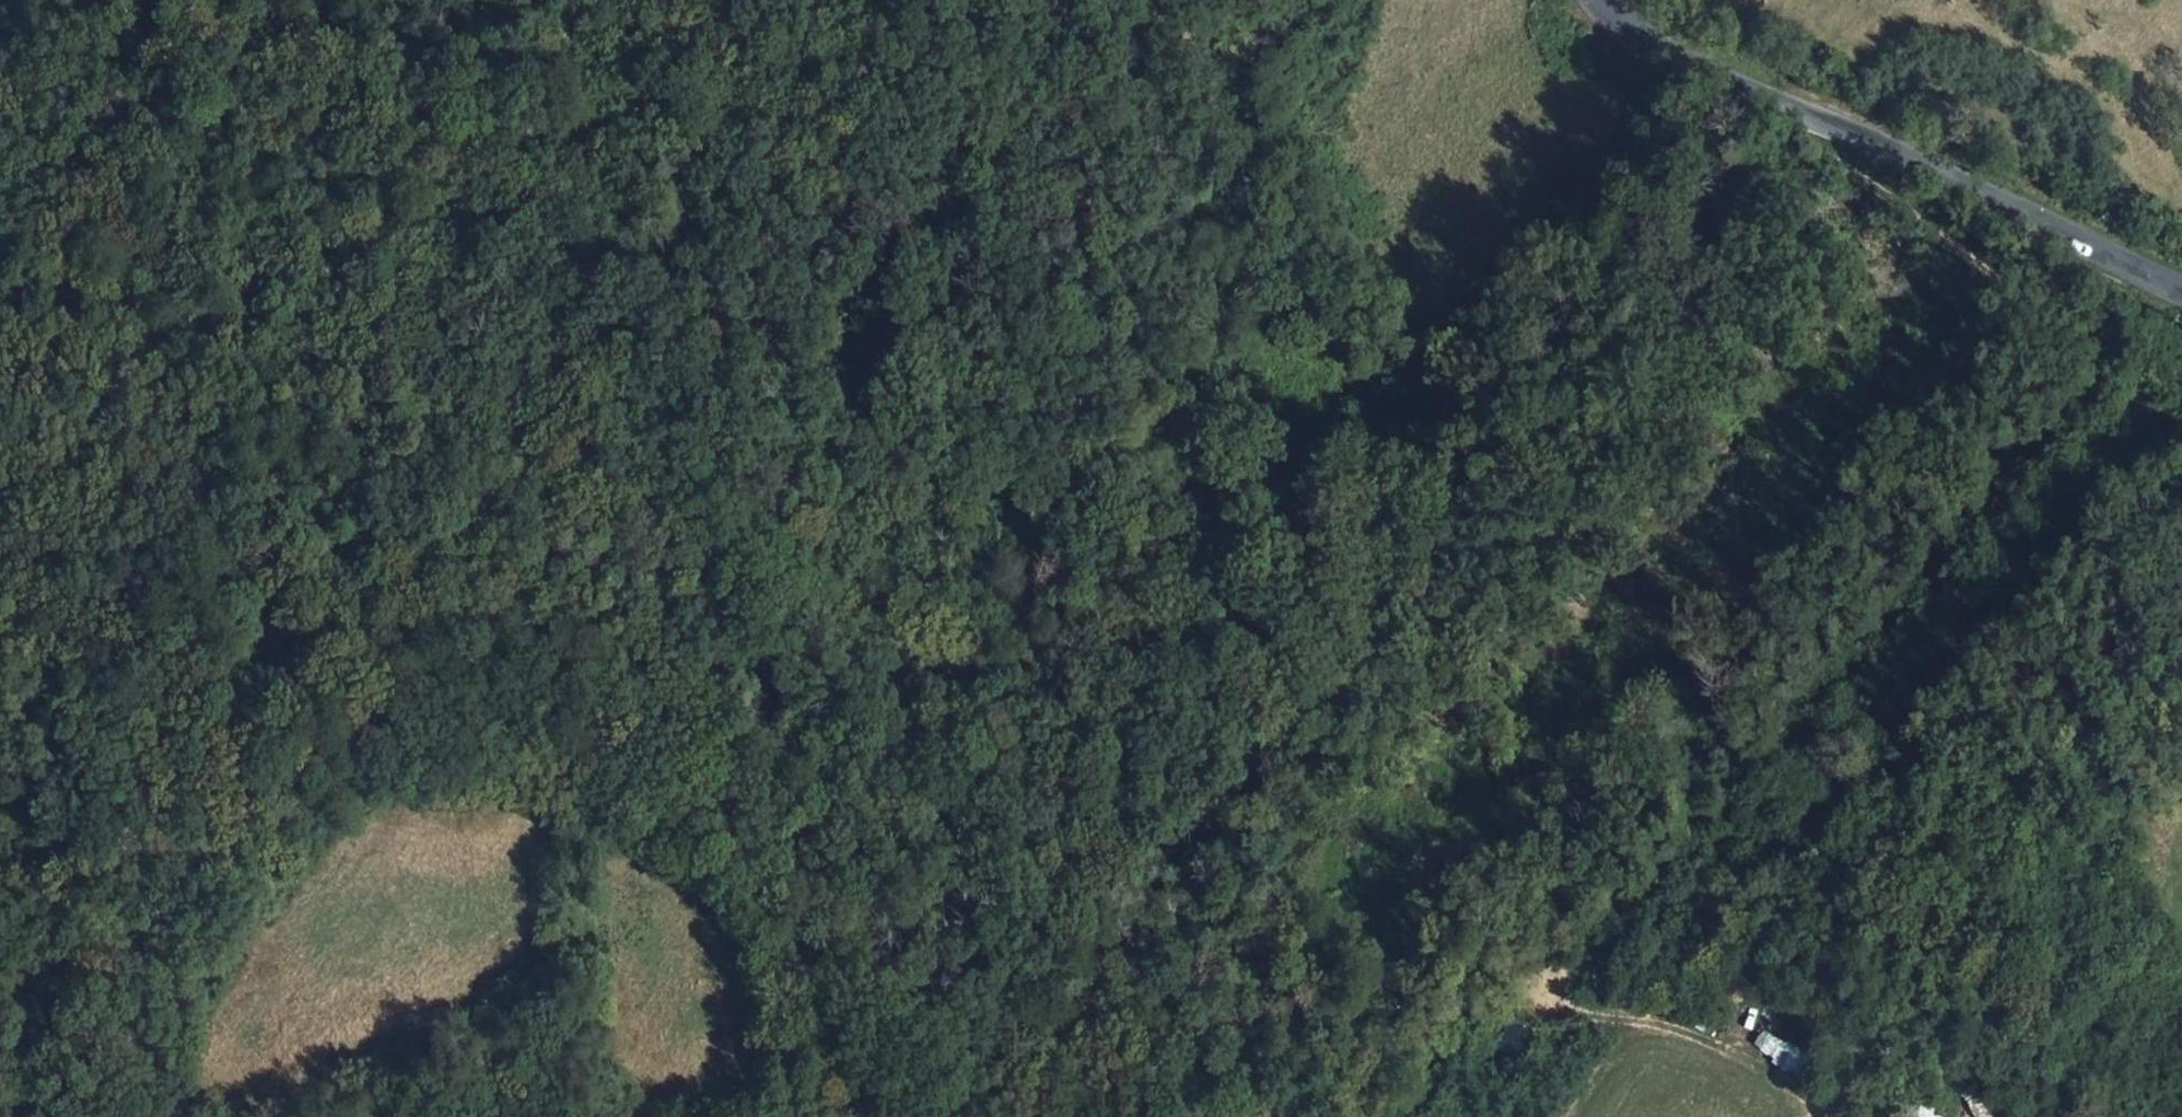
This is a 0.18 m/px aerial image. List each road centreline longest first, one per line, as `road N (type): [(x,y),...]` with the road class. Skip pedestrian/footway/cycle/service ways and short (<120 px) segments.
road 1 (secondary): [(2181,278),(1700,67),(1615,16),(1605,0)]

